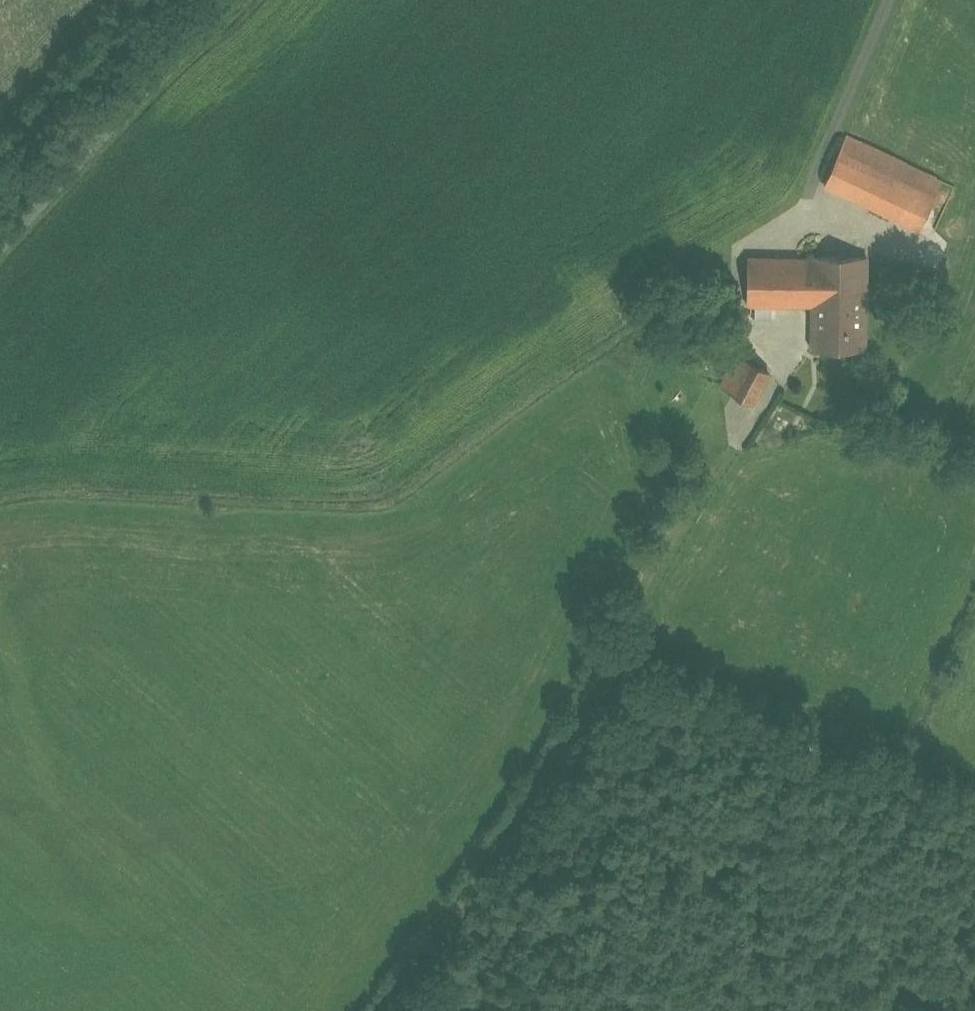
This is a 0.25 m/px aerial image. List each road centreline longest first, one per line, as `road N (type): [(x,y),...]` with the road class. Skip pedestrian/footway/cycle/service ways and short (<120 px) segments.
road 1 (track): [(378,1010),(540,781),(689,500)]
road 2 (unclassified): [(191,0),(0,232)]

